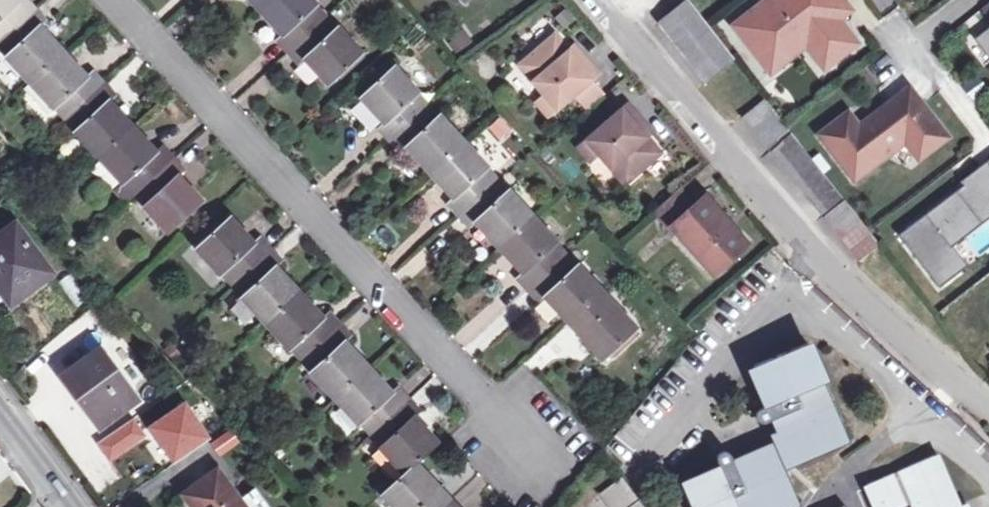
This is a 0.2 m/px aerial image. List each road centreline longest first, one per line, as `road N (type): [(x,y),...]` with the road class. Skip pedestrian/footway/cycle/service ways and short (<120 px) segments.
road 1 (residential): [(110,0),(541,467)]
road 2 (residential): [(594,0),(888,328),(988,417)]

